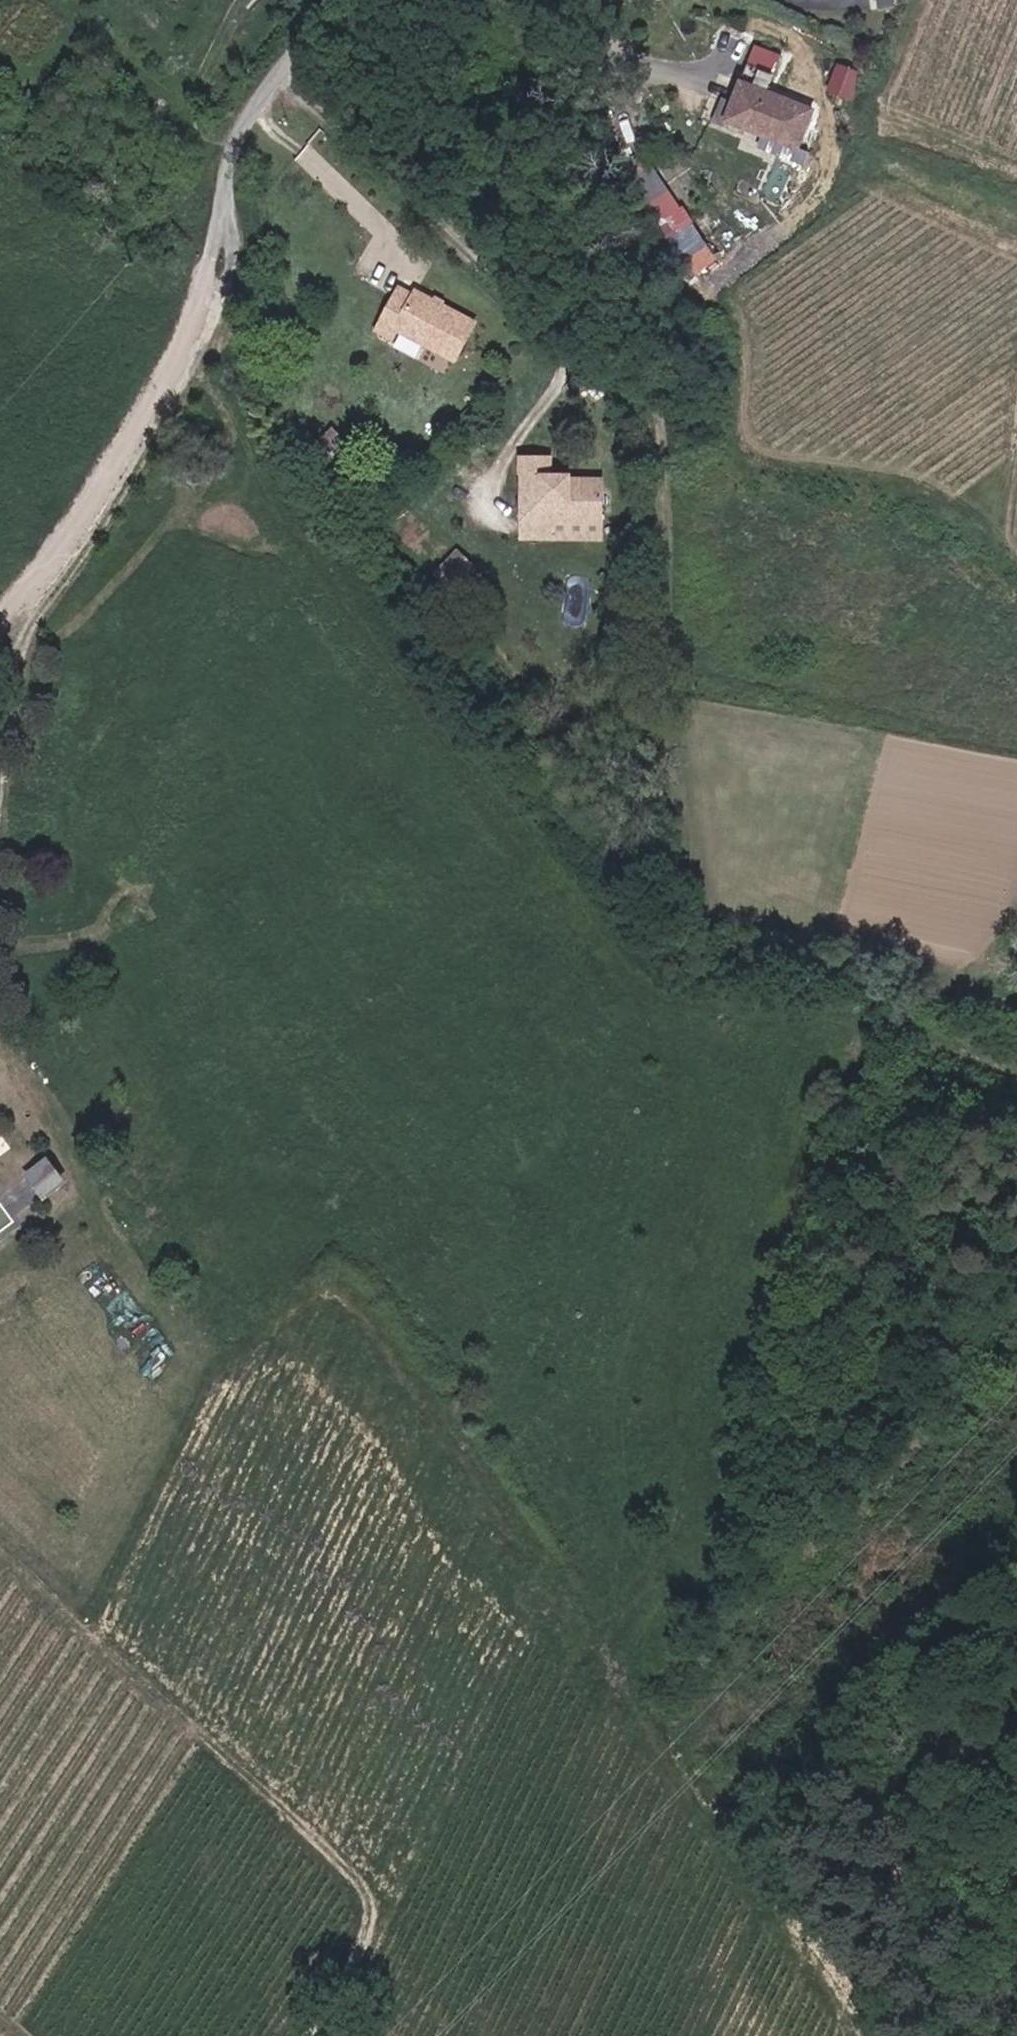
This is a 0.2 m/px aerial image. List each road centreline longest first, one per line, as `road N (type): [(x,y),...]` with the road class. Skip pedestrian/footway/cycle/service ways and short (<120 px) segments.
road 1 (residential): [(351,0),(287,73),(228,164),(233,306),(28,618)]

